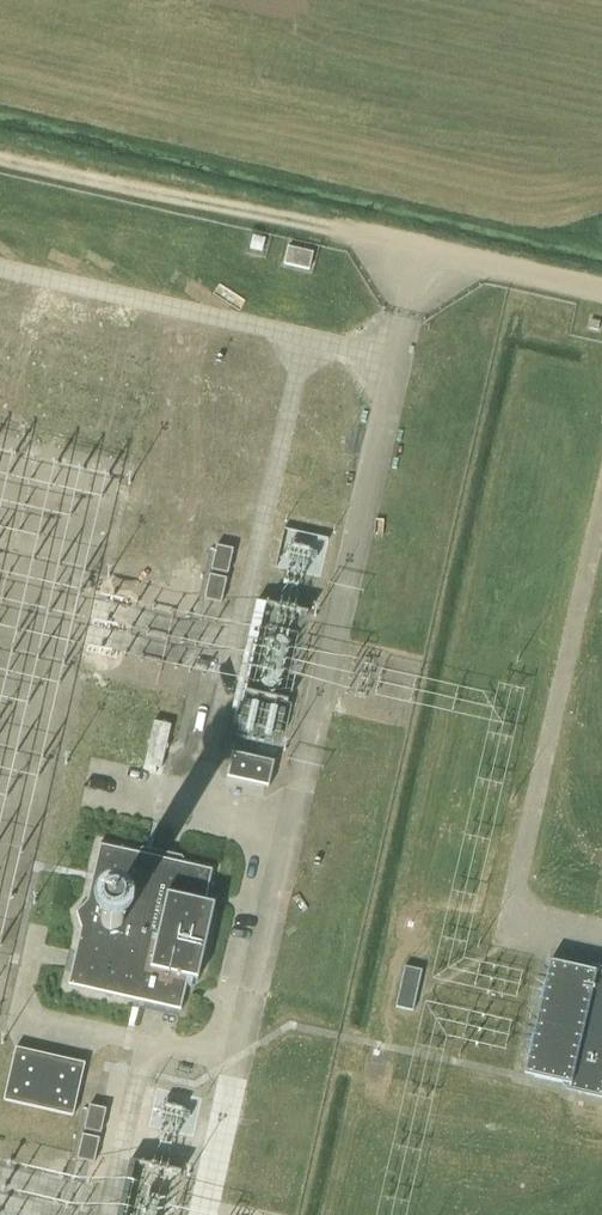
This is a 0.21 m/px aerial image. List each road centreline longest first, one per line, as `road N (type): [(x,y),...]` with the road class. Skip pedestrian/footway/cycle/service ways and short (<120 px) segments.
road 1 (track): [(0,153),(355,229),(417,250)]
road 2 (unclassified): [(399,322),(417,250),(601,291)]

